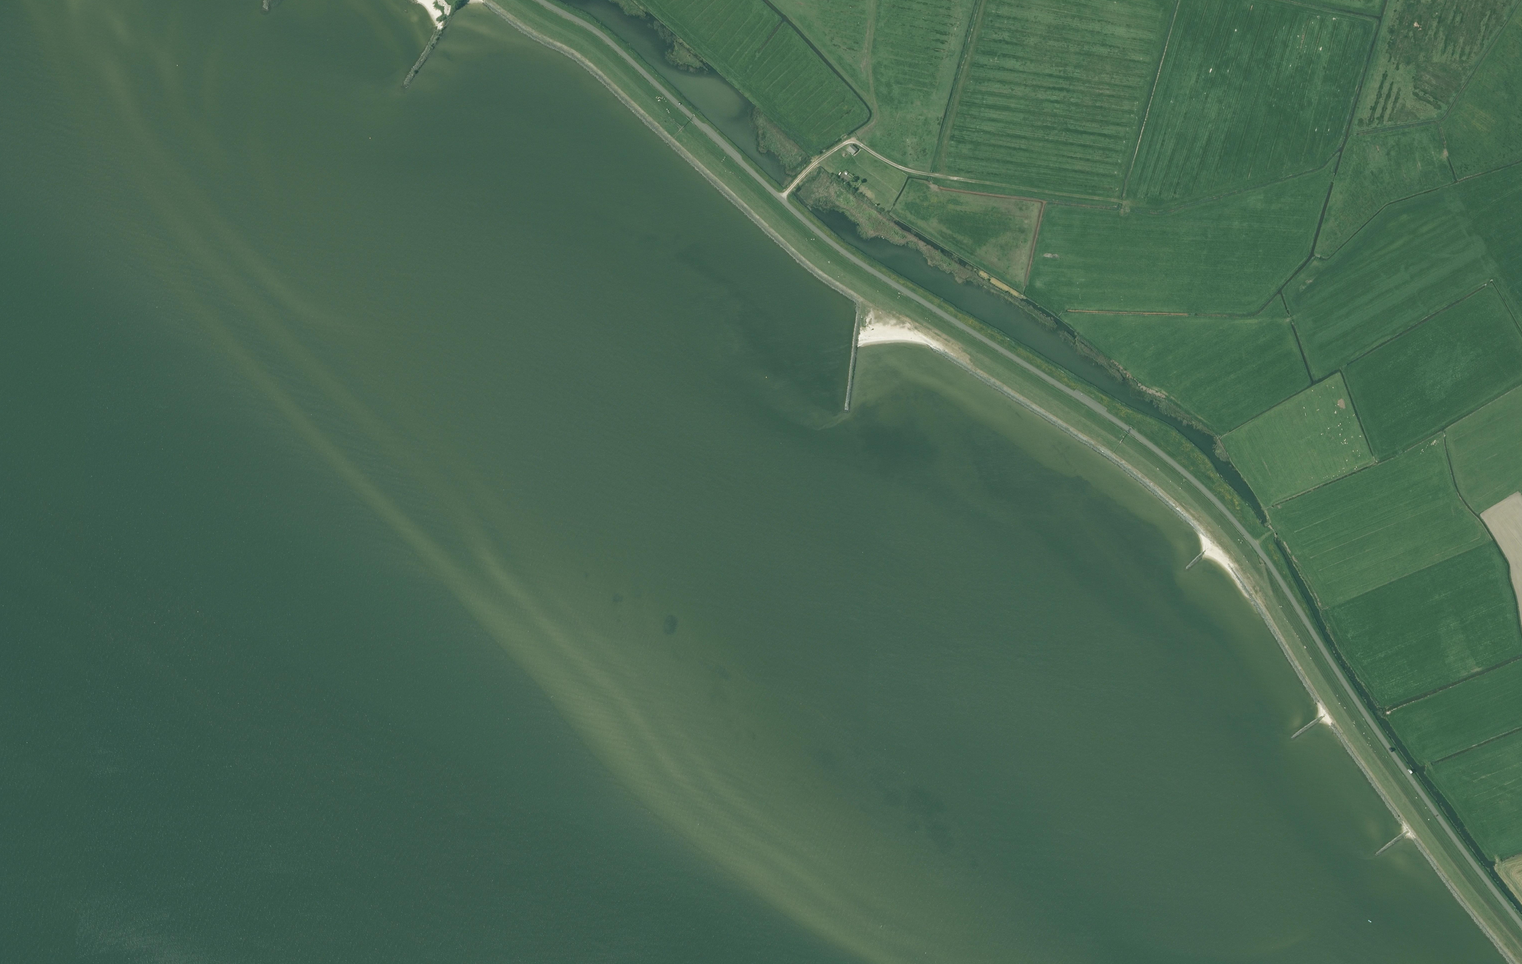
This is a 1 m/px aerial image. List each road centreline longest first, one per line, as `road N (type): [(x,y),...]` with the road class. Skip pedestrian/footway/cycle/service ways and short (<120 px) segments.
road 1 (tertiary): [(1521,925),(1411,780),(1270,565),(1201,487),(1129,430),(833,244),(607,39),(540,0)]
road 2 (track): [(936,175),(892,164),(850,140),(781,199)]

